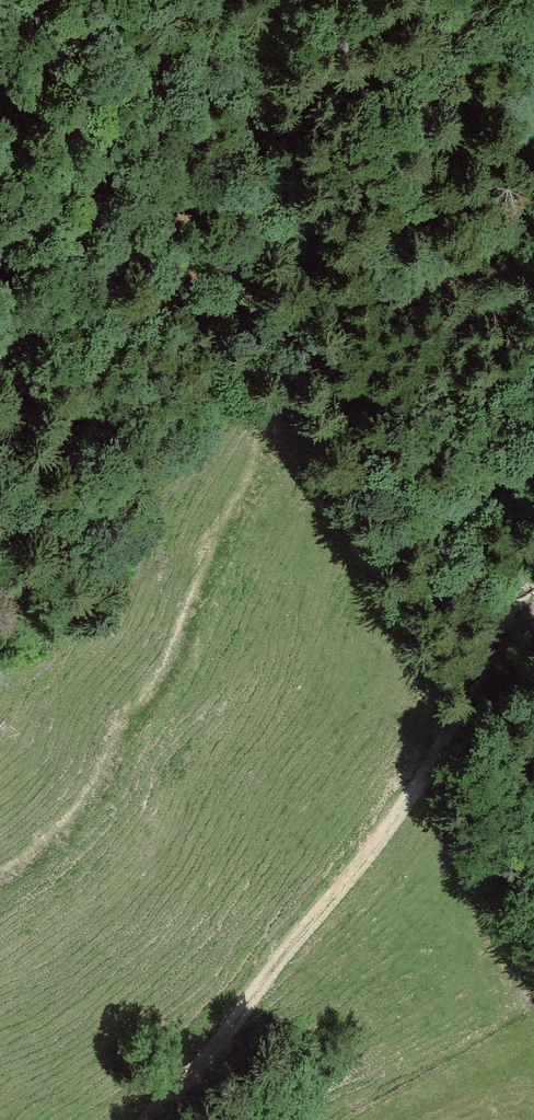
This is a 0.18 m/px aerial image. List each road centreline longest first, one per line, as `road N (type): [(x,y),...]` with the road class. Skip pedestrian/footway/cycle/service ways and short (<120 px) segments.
road 1 (track): [(142,1119),(299,951),(442,749),(501,638),(533,622)]
road 2 (track): [(0,880),(65,837),(94,801),(176,665),(234,522),(285,436)]
road 3 (track): [(0,126),(39,51),(83,0)]

